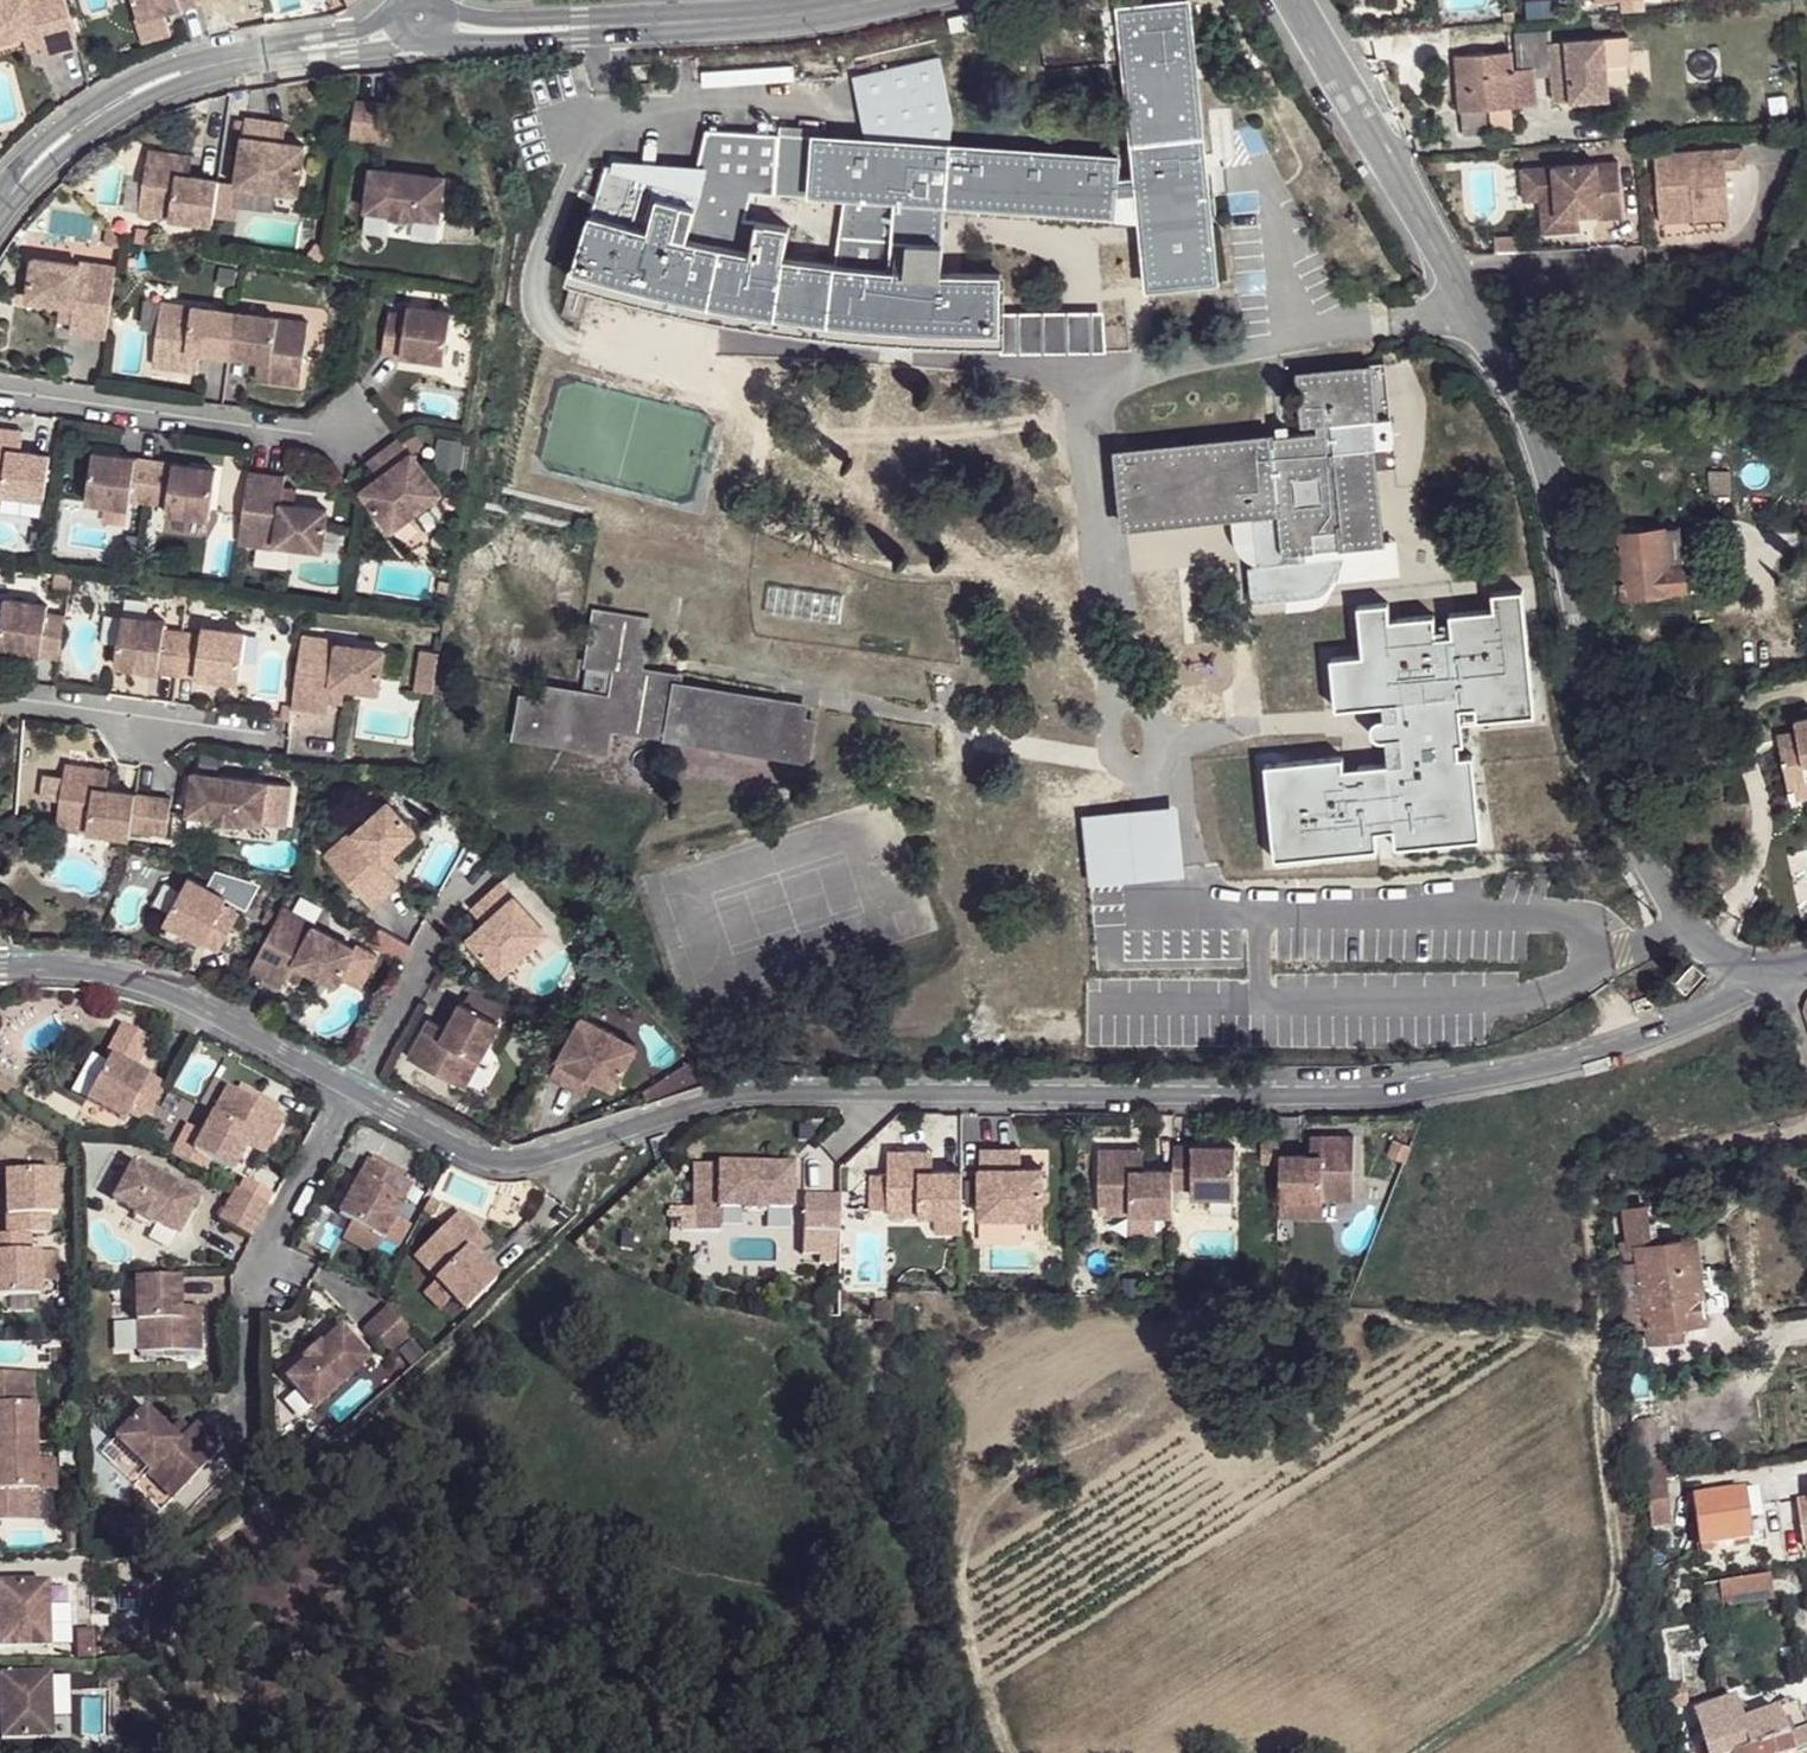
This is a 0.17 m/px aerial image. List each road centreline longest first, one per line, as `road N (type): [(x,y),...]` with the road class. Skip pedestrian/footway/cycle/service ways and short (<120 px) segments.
road 1 (unclassified): [(351,1088),(460,1147),(522,1159),(751,1091),(1411,1091),(1554,1063),(1662,1031),(1760,980)]
road 2 (unclassified): [(1294,0),(1456,276),(1501,367),(1546,481),(1574,640),(1626,834),(1679,925),(1760,980)]
road 3 (track): [(955,731),(948,681),(923,631),(877,578),(814,552),(629,498),(580,454),(534,336),(476,124),(480,98),(495,77),(559,76),(619,147),(640,154)]
road 4 (residential): [(430,37),(228,62),(147,88),(67,138),(0,208)]
road 5 (residential): [(883,0),(777,16),(430,37)]
road 6 (unclassified): [(0,963),(61,963),(168,990),(351,1088)]
road 7 (unclassified): [(351,1088),(250,1279),(251,1304)]
road 8 (unclassified): [(351,1088),(429,944)]

